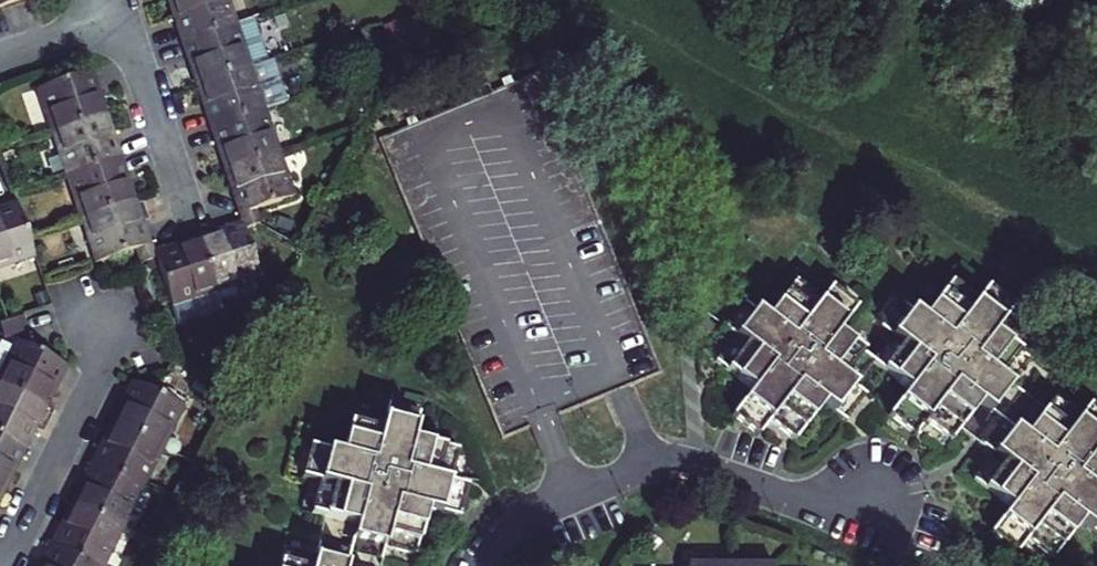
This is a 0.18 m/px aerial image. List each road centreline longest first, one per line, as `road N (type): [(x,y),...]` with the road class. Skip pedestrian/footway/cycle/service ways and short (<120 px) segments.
road 1 (residential): [(869,494),(788,497),(695,466),(660,463),(510,523),(471,565)]
road 2 (residential): [(1,565),(91,389),(93,322)]
road 3 (residential): [(96,22),(136,60),(191,225)]

